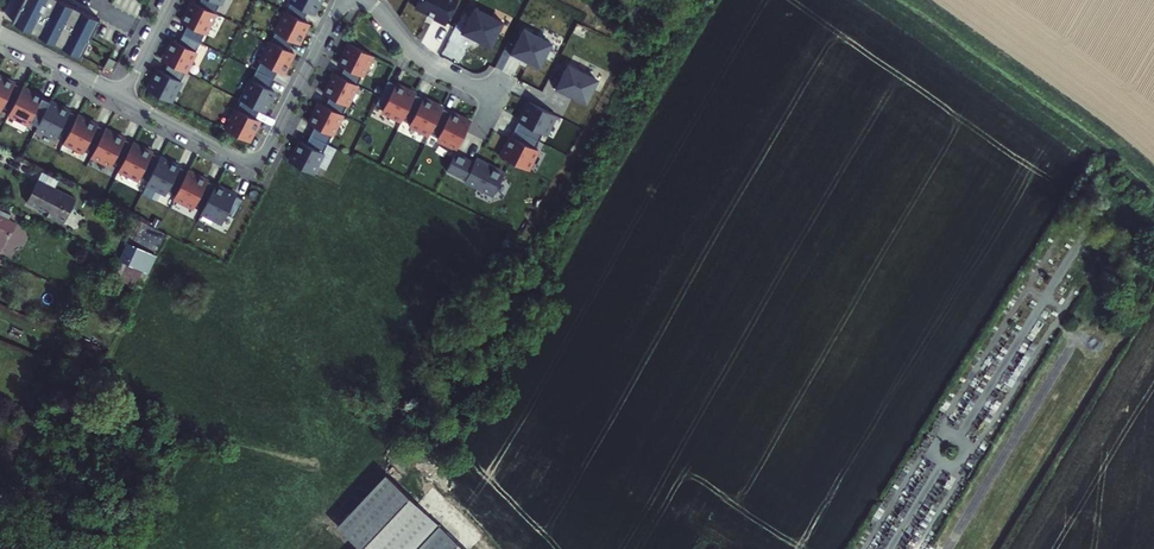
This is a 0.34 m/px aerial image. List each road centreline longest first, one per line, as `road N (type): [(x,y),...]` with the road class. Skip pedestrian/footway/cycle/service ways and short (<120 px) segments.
road 1 (residential): [(123,98),(241,158),(259,158),(341,0)]
road 2 (residential): [(365,0),(423,62),(495,96)]
road 3 (residential): [(0,34),(123,98)]

